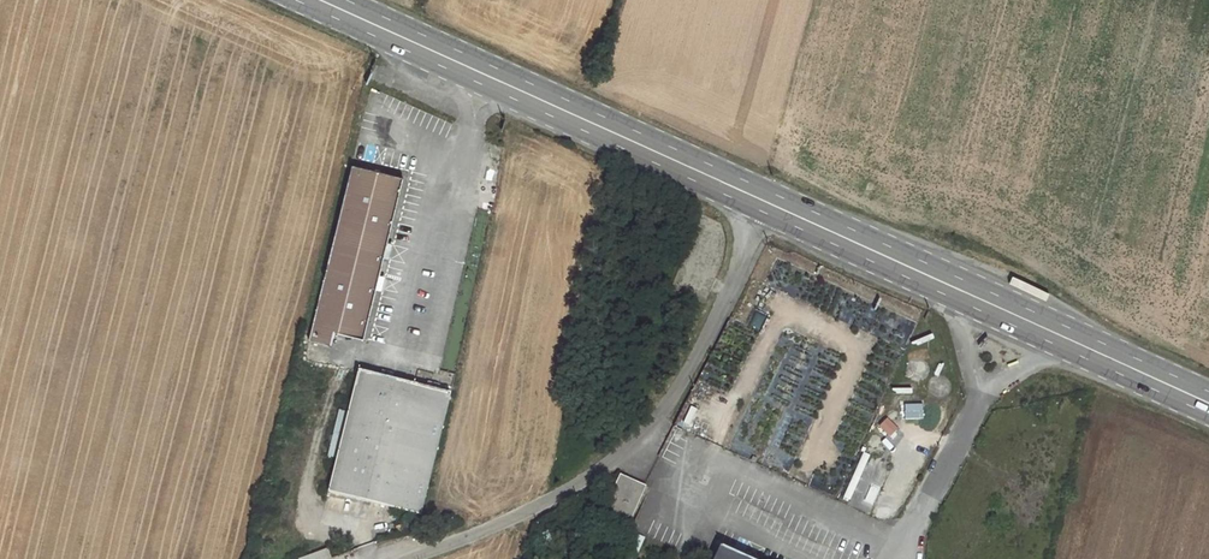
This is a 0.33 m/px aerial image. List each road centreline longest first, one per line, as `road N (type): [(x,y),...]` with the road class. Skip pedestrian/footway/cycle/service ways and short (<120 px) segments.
road 1 (unclassified): [(401,558),(495,529),(631,449),(697,356),(767,202)]
road 2 (primary): [(320,0),(767,202)]
road 3 (primary): [(767,202),(1208,403)]

